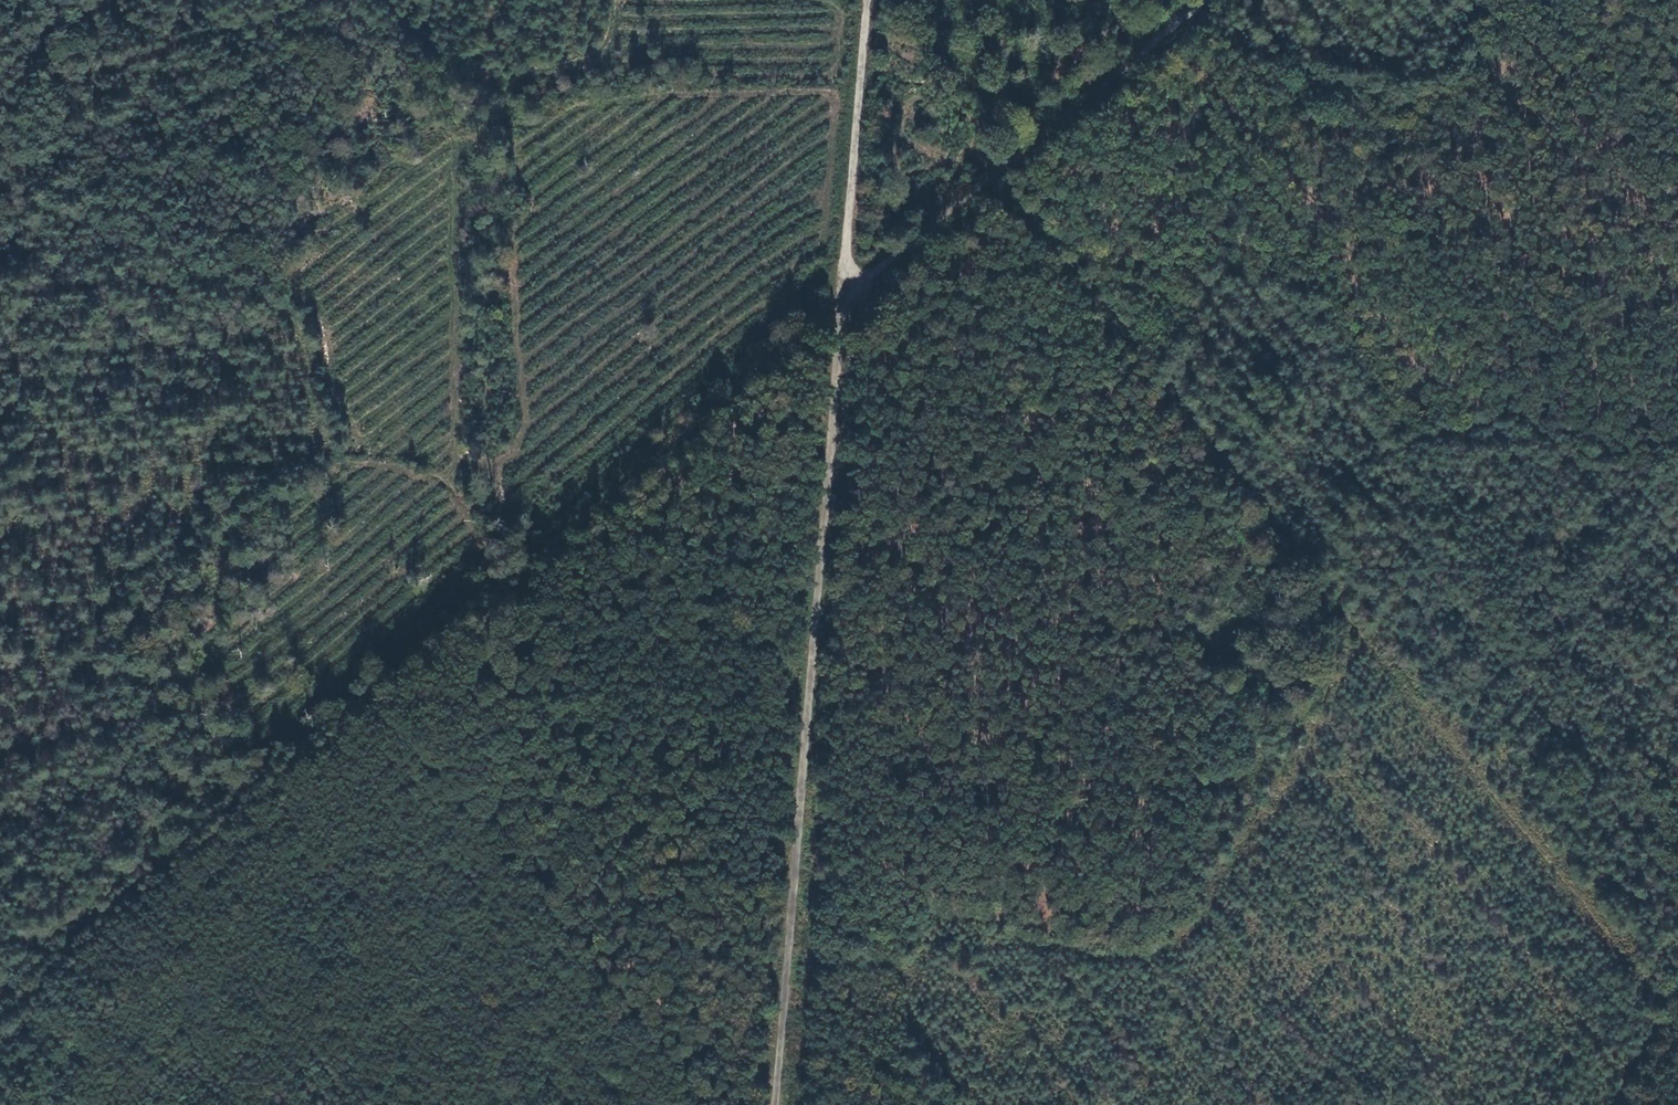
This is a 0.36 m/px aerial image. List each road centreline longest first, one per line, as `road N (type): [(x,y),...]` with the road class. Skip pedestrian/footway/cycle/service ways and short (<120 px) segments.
road 1 (track): [(776,1104),(867,0)]
road 2 (track): [(1210,0),(845,304)]

